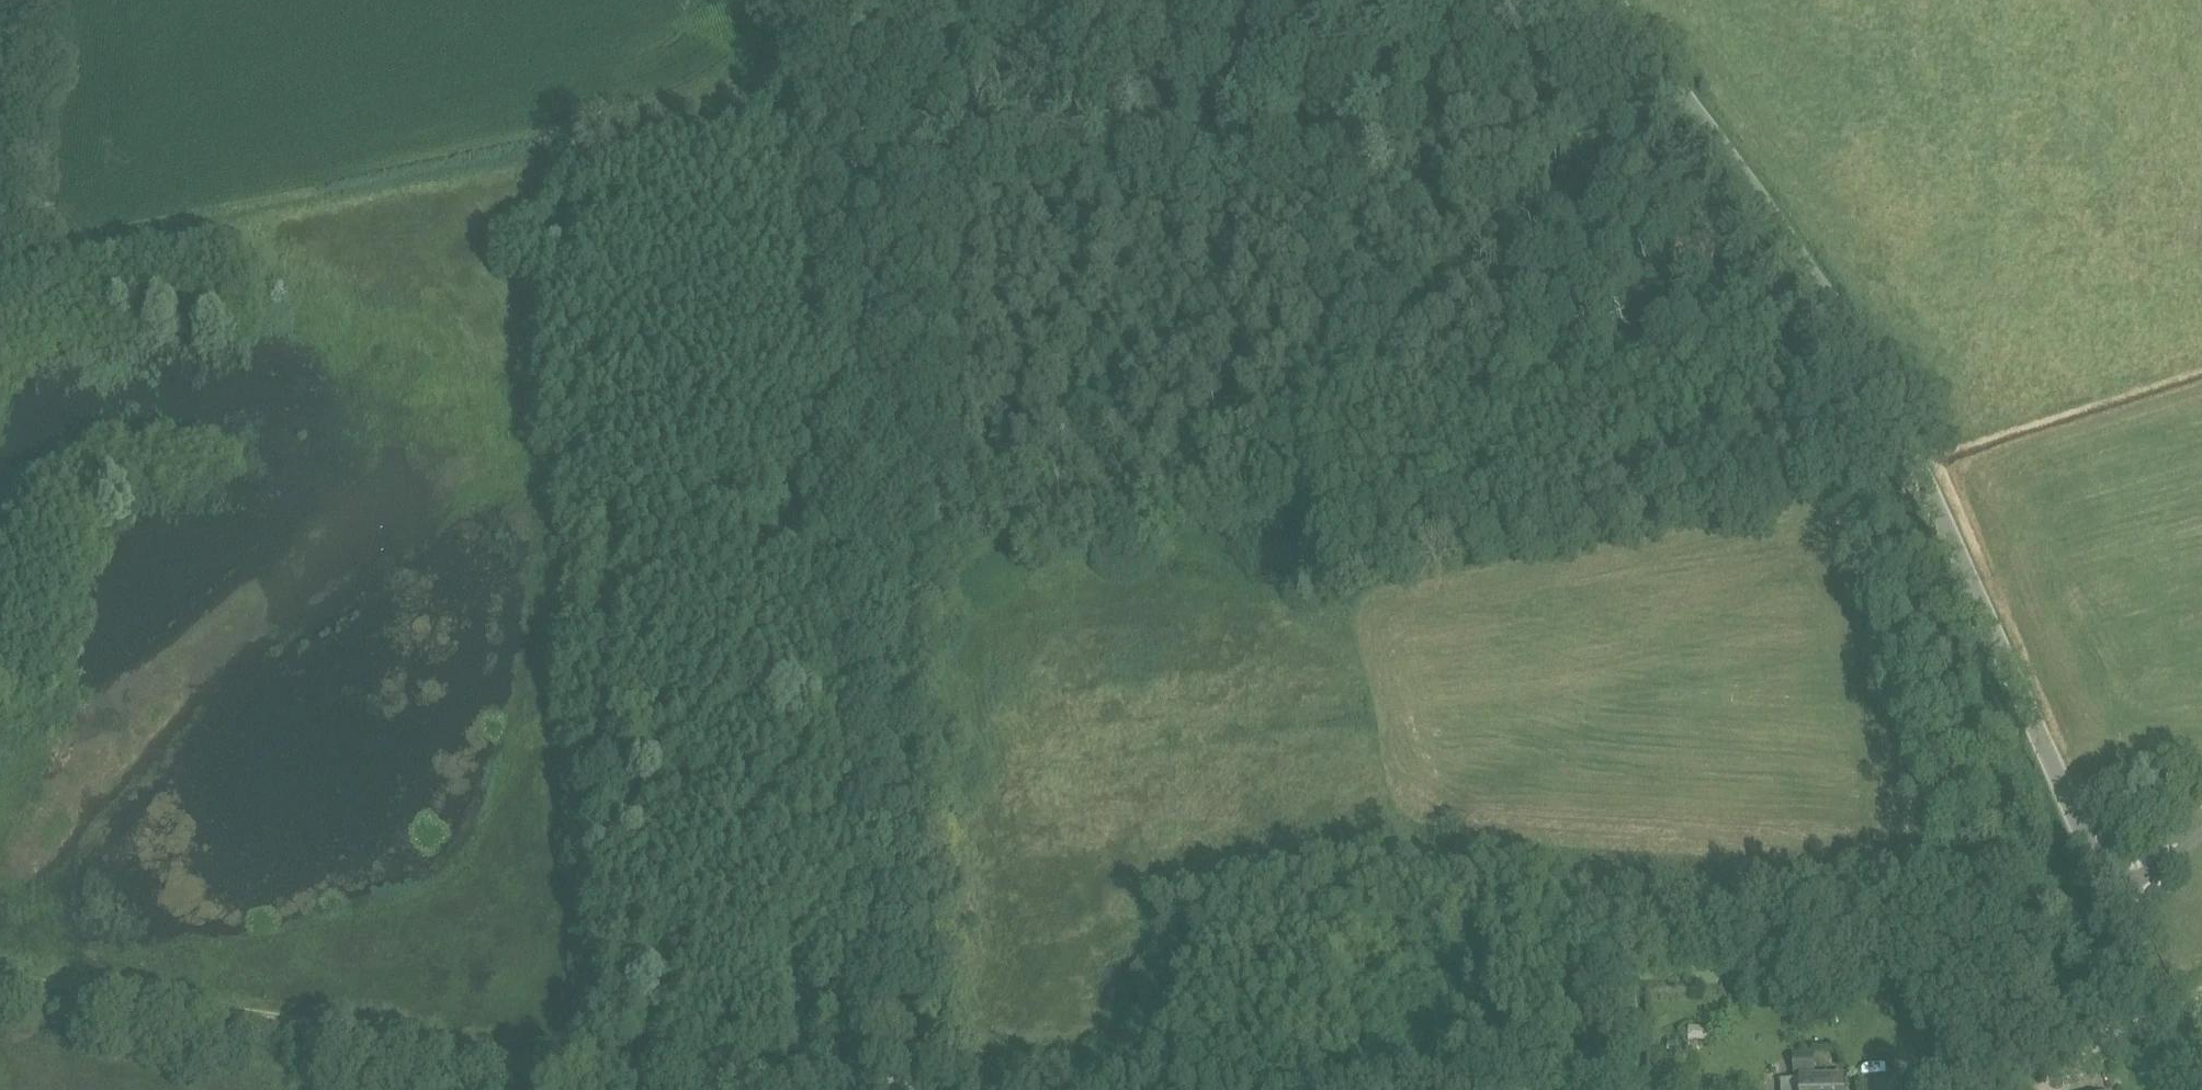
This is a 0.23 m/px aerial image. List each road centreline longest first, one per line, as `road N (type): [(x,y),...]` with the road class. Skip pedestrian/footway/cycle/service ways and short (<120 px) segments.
road 1 (unclassified): [(2197,1089),(1872,371),(1811,270),(1610,0)]

